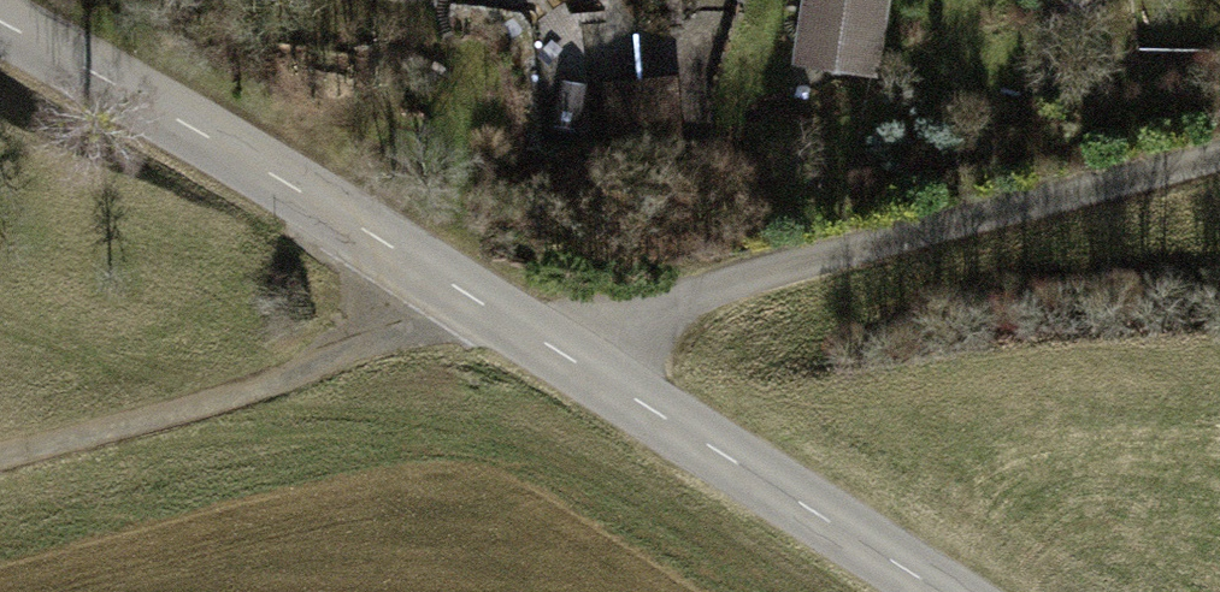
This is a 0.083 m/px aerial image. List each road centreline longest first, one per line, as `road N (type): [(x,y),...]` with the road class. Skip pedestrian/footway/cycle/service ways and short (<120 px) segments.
road 1 (track): [(1219,160),(564,339),(333,370),(0,463)]
road 2 (tertiary): [(955,591),(564,339),(0,24)]

